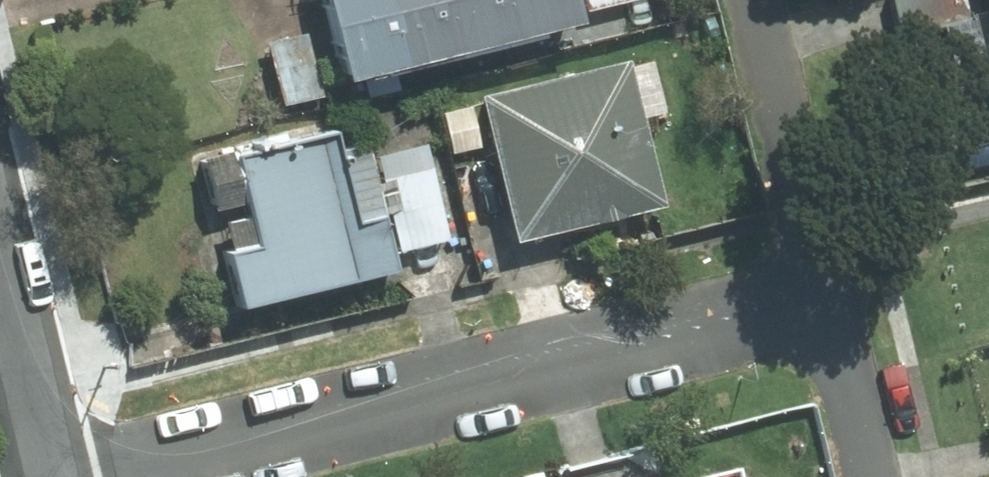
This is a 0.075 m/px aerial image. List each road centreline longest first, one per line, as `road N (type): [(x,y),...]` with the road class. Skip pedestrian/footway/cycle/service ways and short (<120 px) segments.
road 1 (residential): [(91,476),(826,296)]
road 2 (residential): [(749,0),(826,296)]
road 3 (residential): [(826,296),(877,476)]
road 4 (residential): [(43,476),(0,320)]

